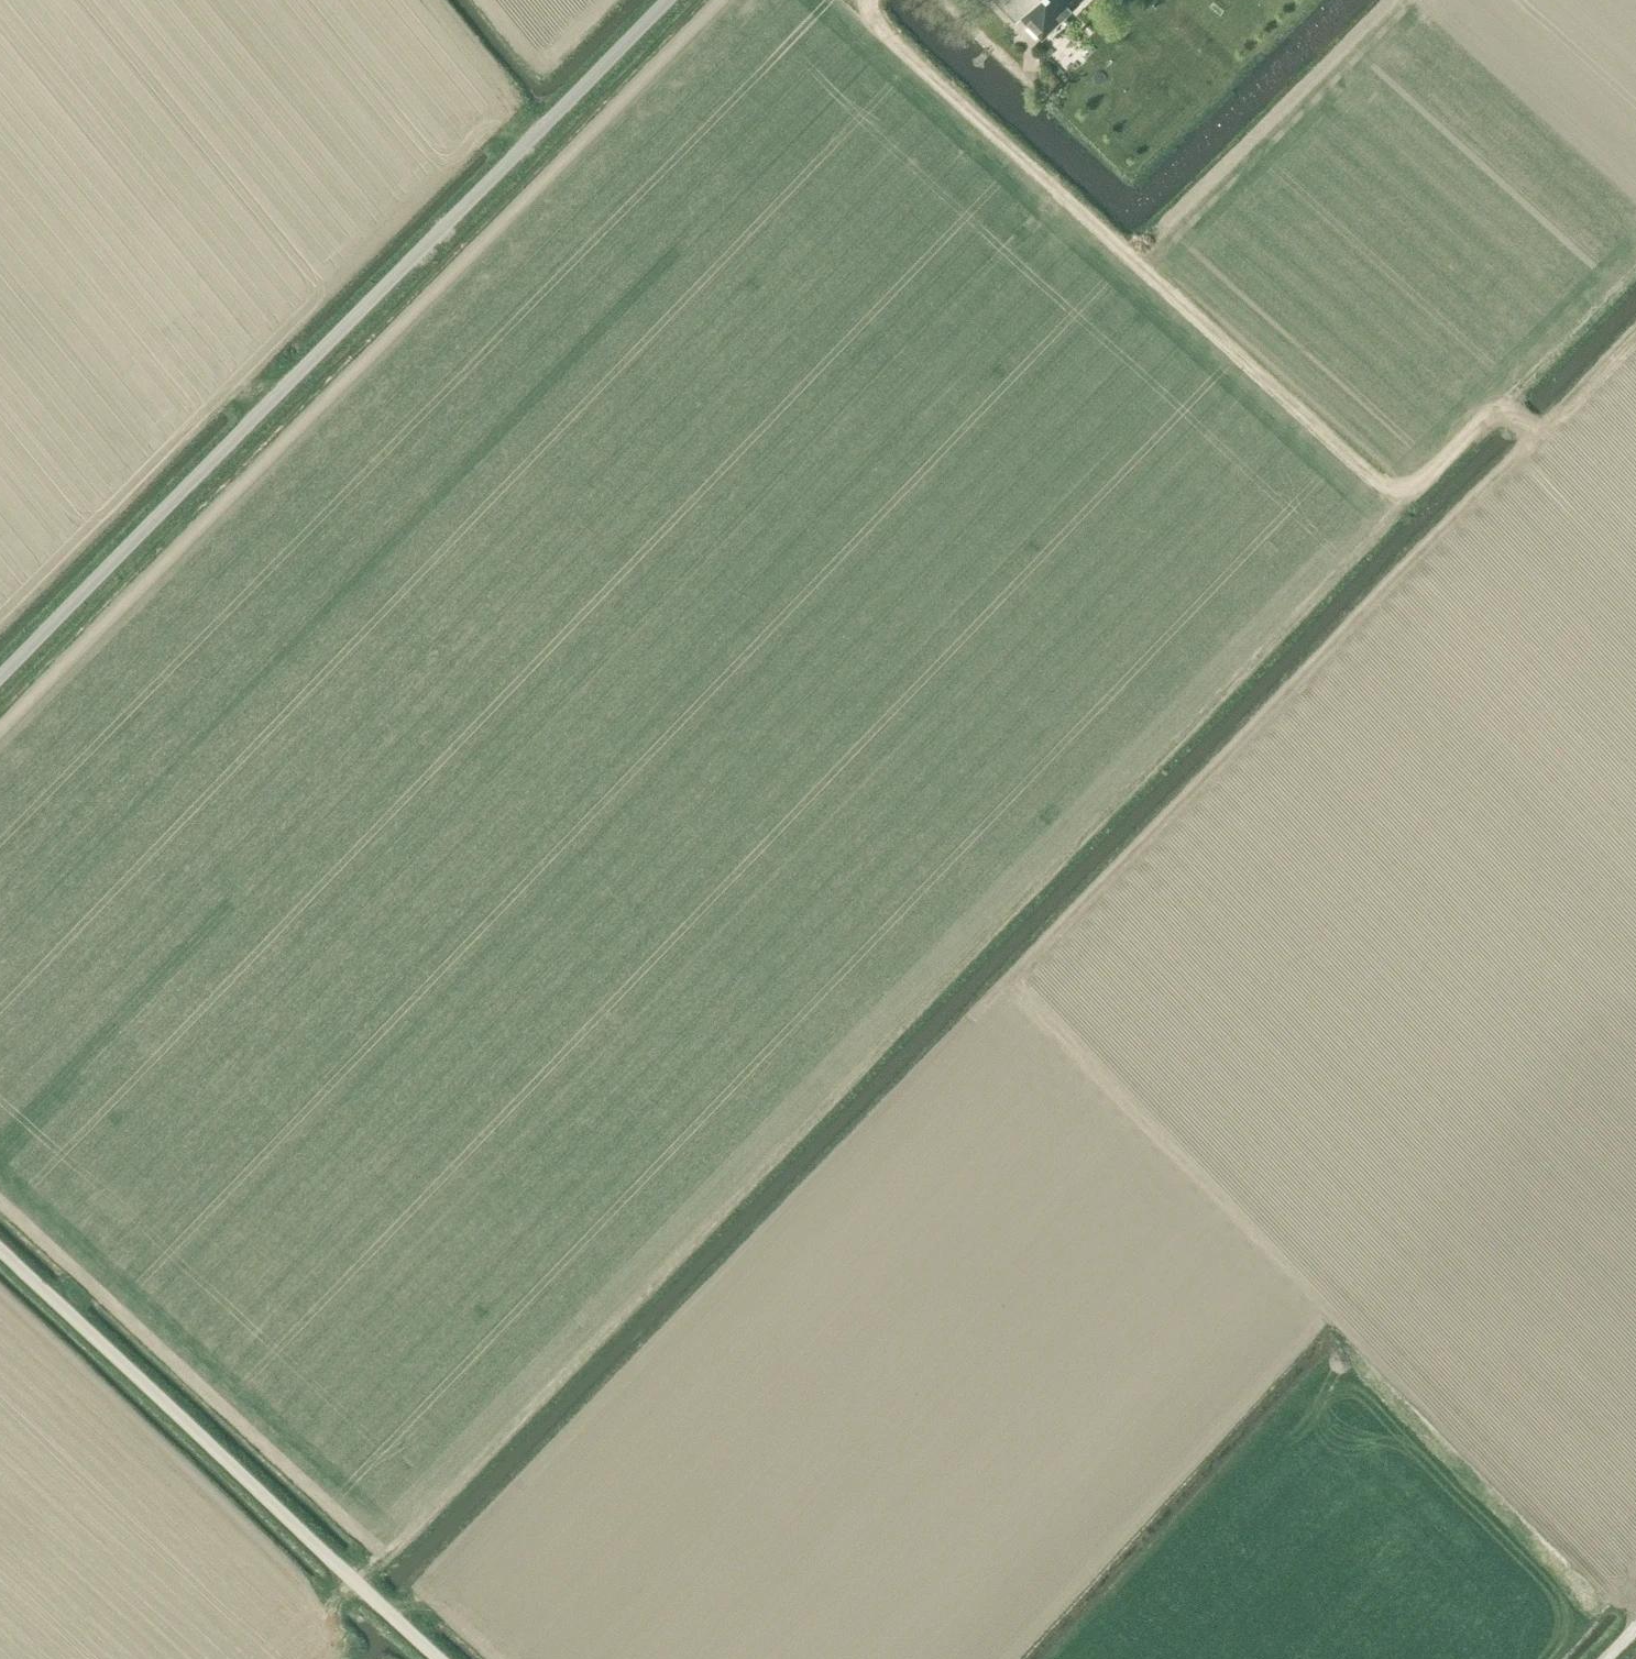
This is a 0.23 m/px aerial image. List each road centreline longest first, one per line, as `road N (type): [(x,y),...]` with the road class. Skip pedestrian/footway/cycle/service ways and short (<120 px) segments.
road 1 (unclassified): [(0,672),(663,0)]
road 2 (unclassified): [(441,1658),(0,1248)]

